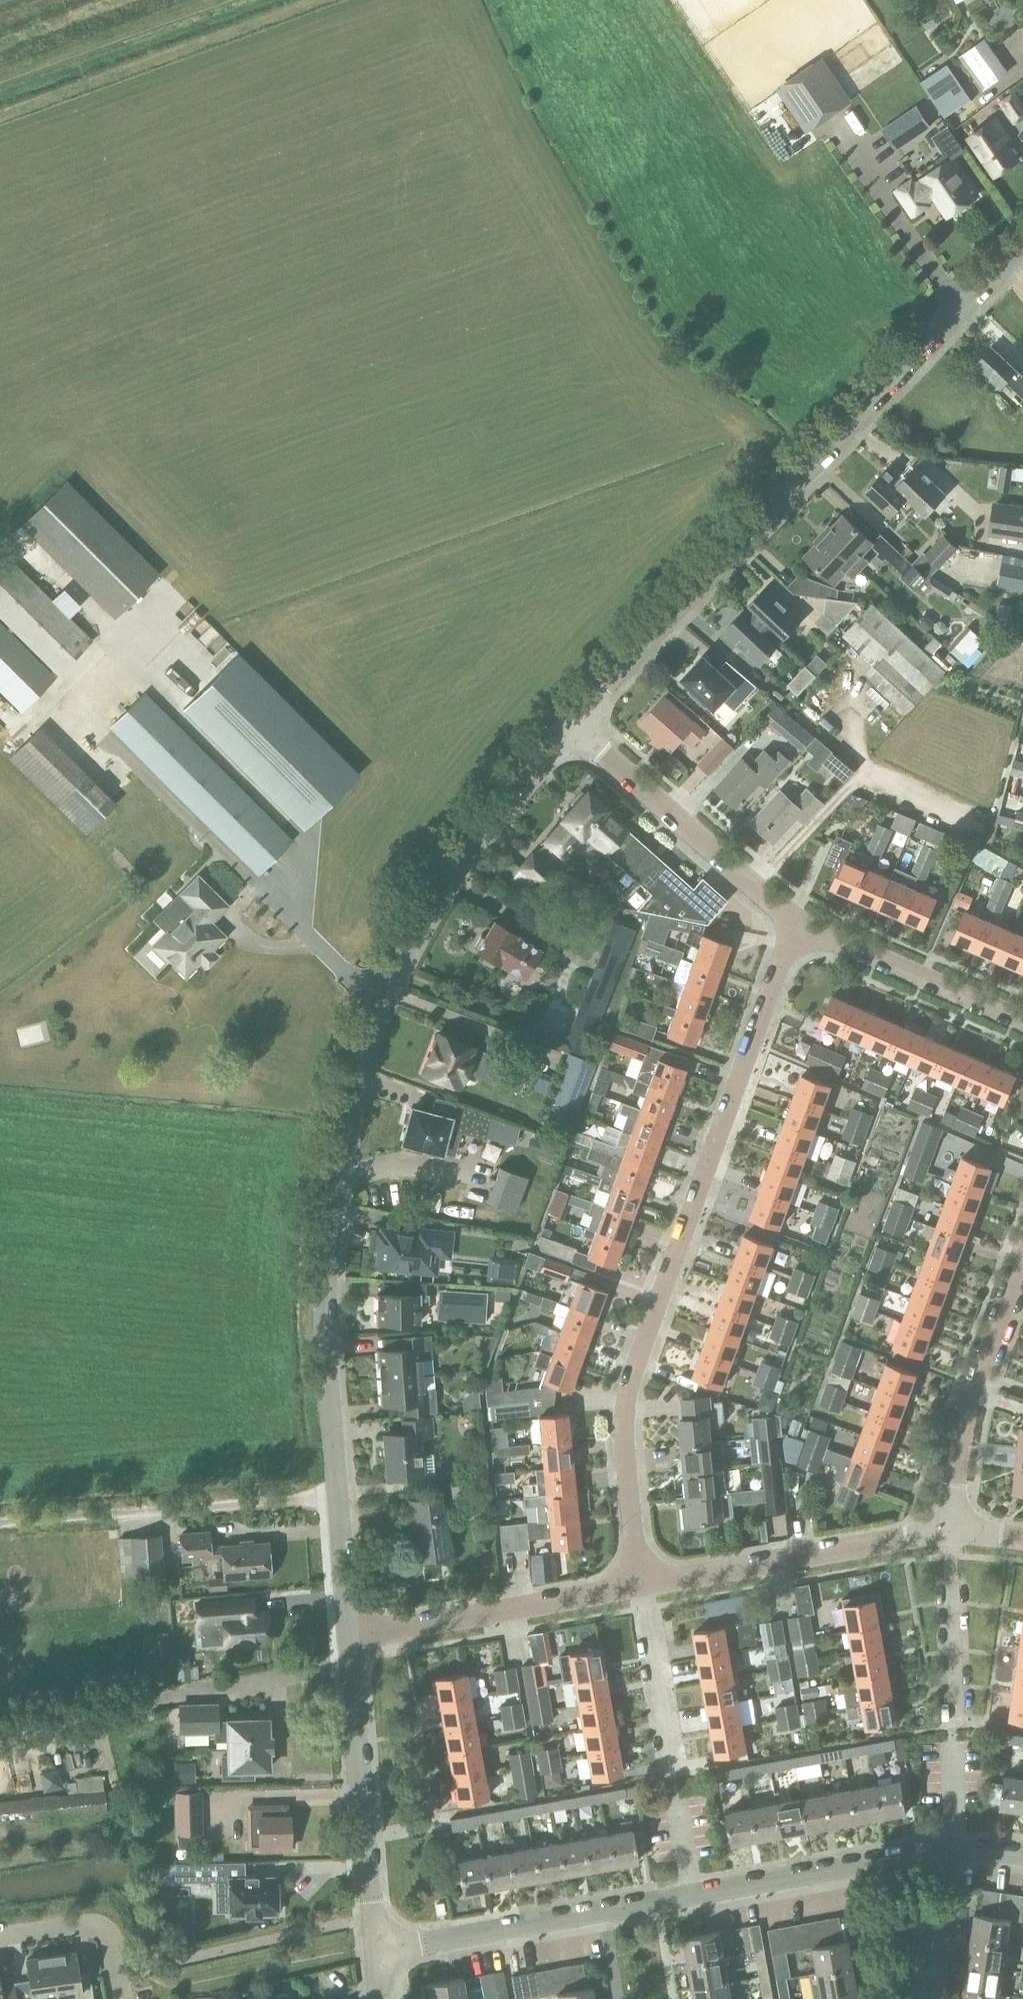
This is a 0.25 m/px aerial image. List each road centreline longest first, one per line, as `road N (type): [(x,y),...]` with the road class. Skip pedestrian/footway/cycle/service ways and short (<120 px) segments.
road 1 (residential): [(348,1639),(326,1311),(333,1171),(350,1072),(379,983),(432,886),(469,830),(572,722)]
road 2 (residential): [(640,1583),(628,1389),(795,922)]
road 3 (residential): [(572,722),(959,316),(1022,262)]
road 4 (residential): [(958,1851),(604,1912)]
road 5 (residential): [(949,1529),(640,1583)]
road 6 (residential): [(378,1950),(348,1639)]
road 7 (residential): [(795,922),(572,722)]
road 8 (residential): [(640,1583),(348,1639)]
road 9 (residential): [(949,1529),(963,1451),(1022,1265)]
road 10 (residential): [(1022,1019),(795,922)]
road 11 (residential): [(604,1912),(378,1950)]
road 12 (residential): [(674,1788),(640,1583)]
road 13 (residential): [(953,1736),(949,1529)]
road 14 (residential): [(120,1998),(103,1927),(0,1937)]
road 15 (residential): [(958,1851),(940,1998)]

